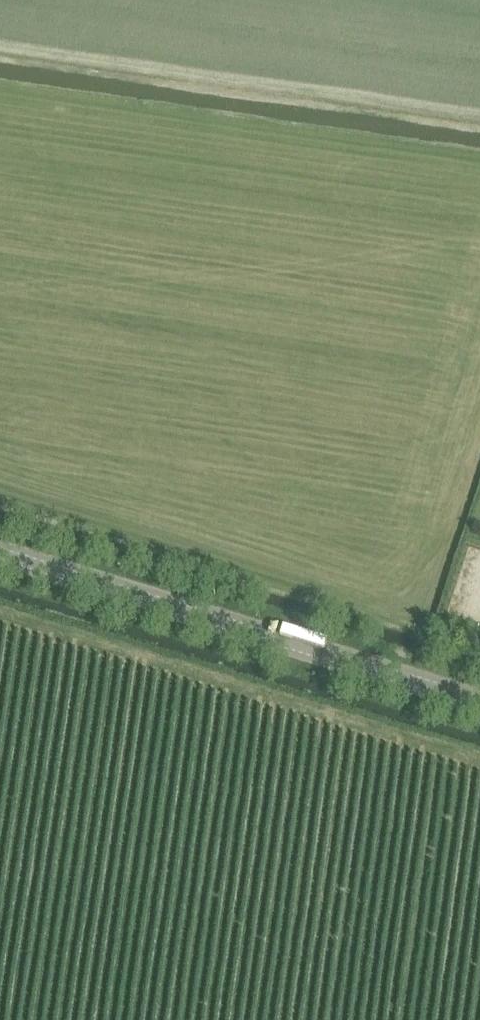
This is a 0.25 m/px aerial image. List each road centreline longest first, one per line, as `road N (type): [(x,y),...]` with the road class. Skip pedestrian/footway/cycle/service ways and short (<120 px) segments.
road 1 (tertiary): [(479,703),(0,550)]

